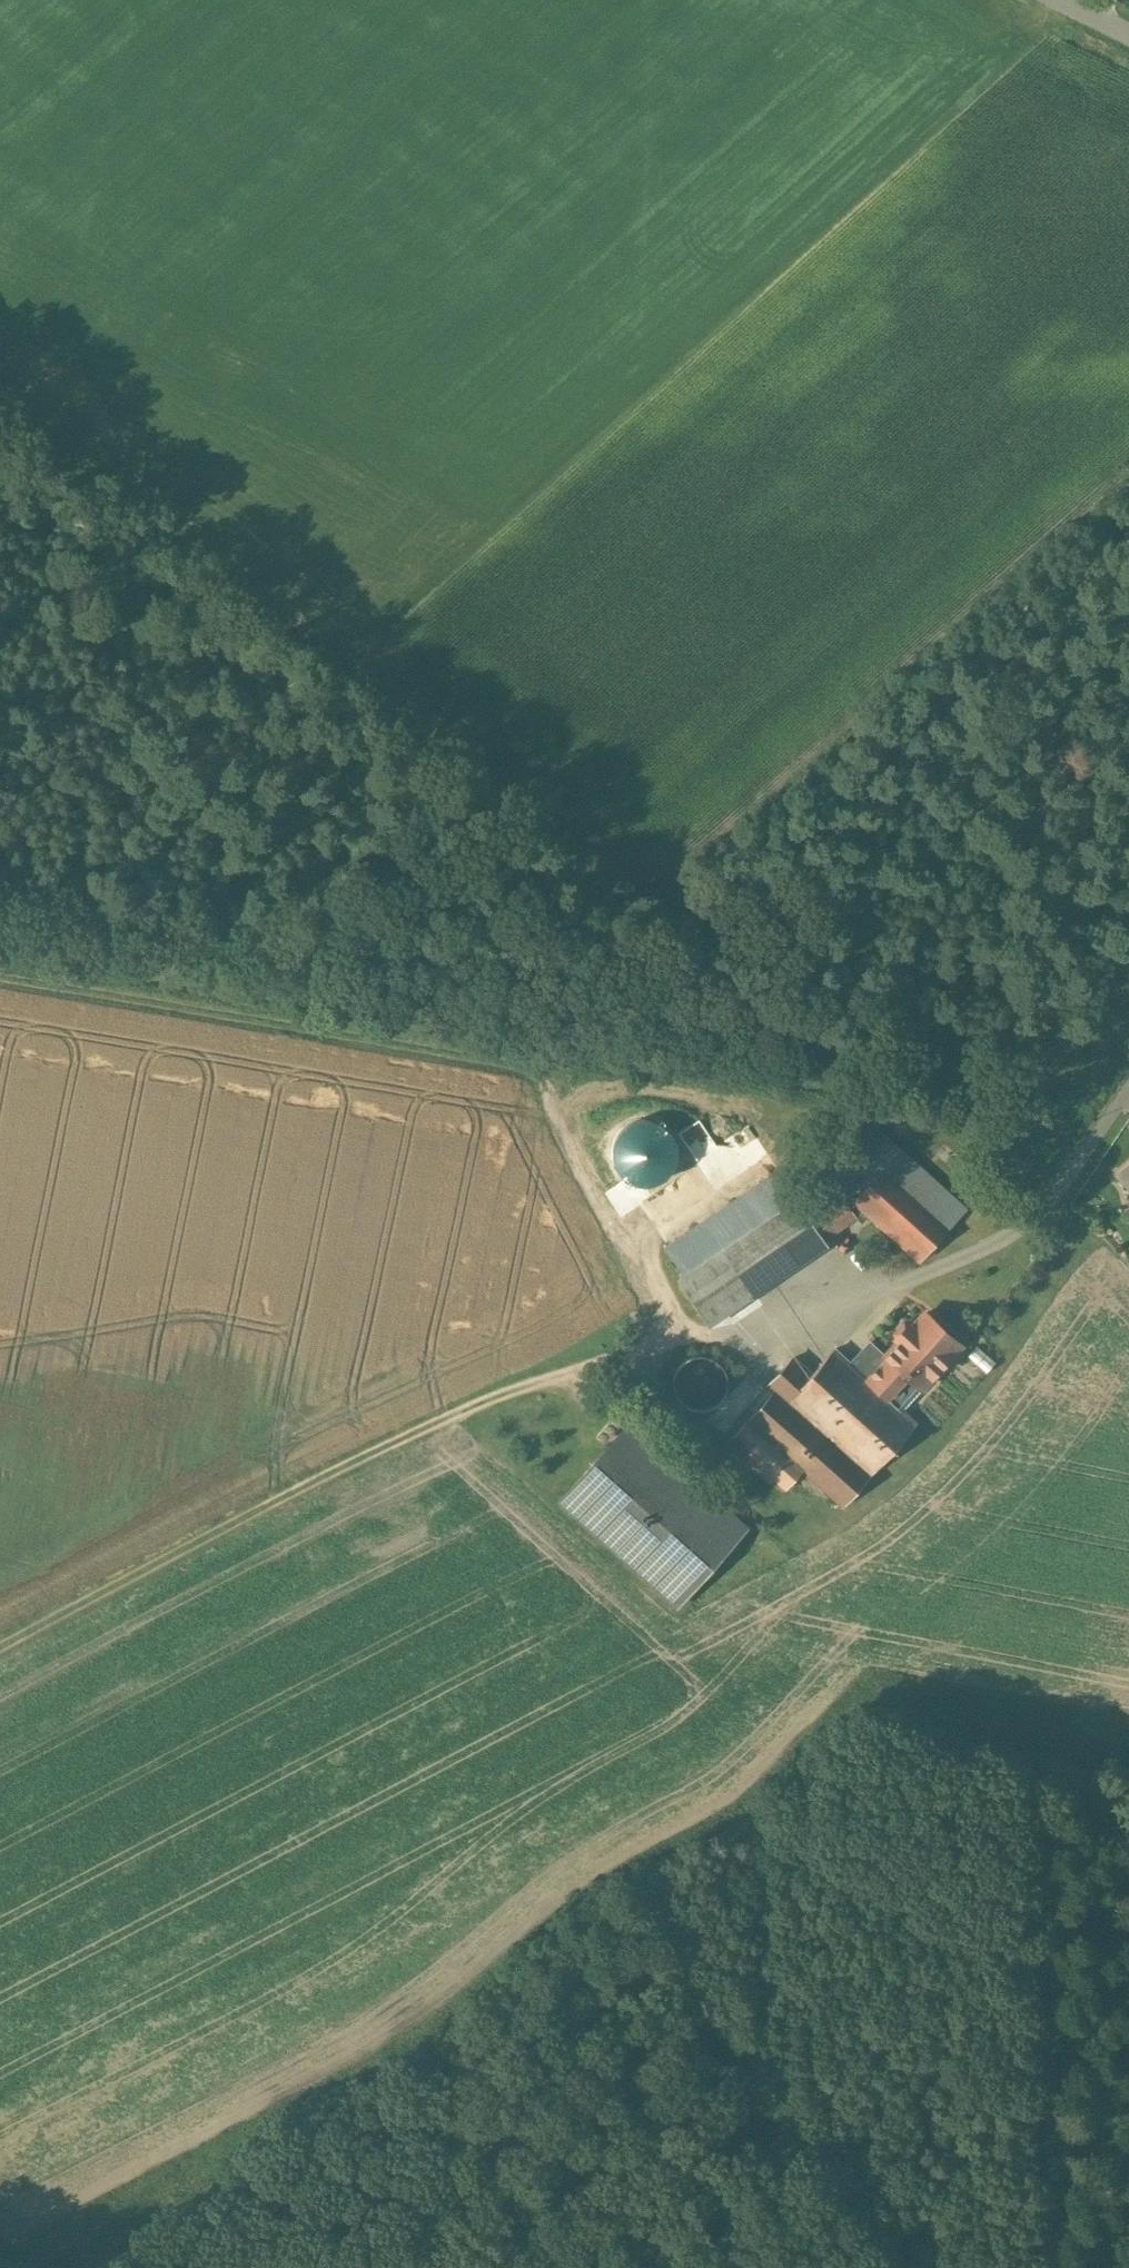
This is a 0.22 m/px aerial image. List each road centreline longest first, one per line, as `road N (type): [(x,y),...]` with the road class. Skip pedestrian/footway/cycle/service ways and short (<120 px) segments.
road 1 (track): [(0,1647),(362,1456),(588,1361),(693,1328)]

